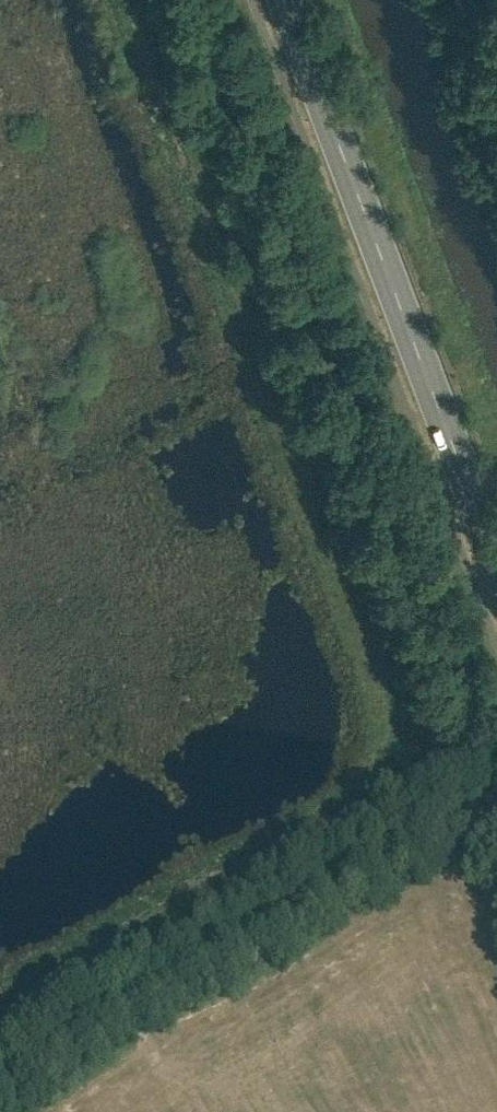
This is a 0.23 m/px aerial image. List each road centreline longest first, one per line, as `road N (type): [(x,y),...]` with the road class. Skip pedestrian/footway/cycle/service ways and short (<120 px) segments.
road 1 (track): [(0,1071),(491,779),(195,0)]
road 2 (primary): [(284,0),(496,564)]

